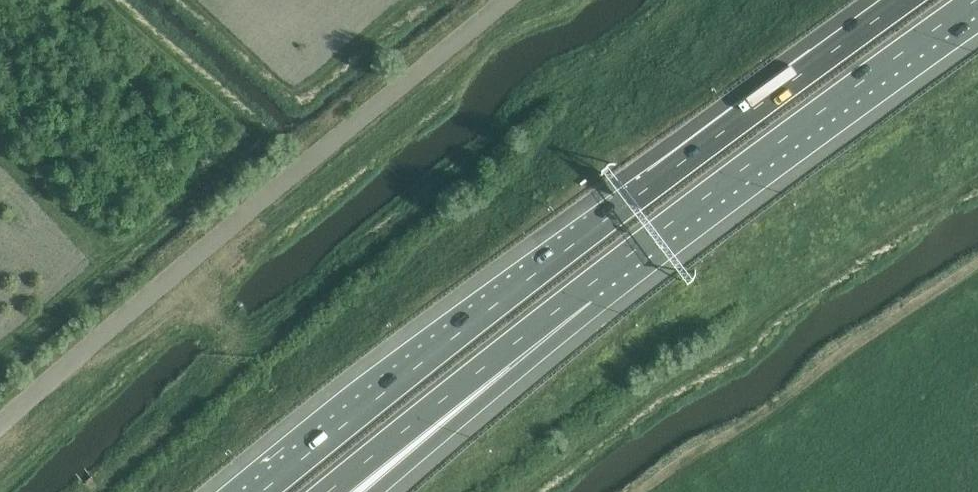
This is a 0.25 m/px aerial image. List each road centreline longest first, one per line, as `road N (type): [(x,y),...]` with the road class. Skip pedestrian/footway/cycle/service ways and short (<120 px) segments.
road 1 (motorway): [(904,0),(630,199),(262,491)]
road 2 (motorway): [(584,288),(975,0)]
road 3 (motorway): [(327,491),(584,288)]
road 4 (motorway): [(367,491),(584,288)]

